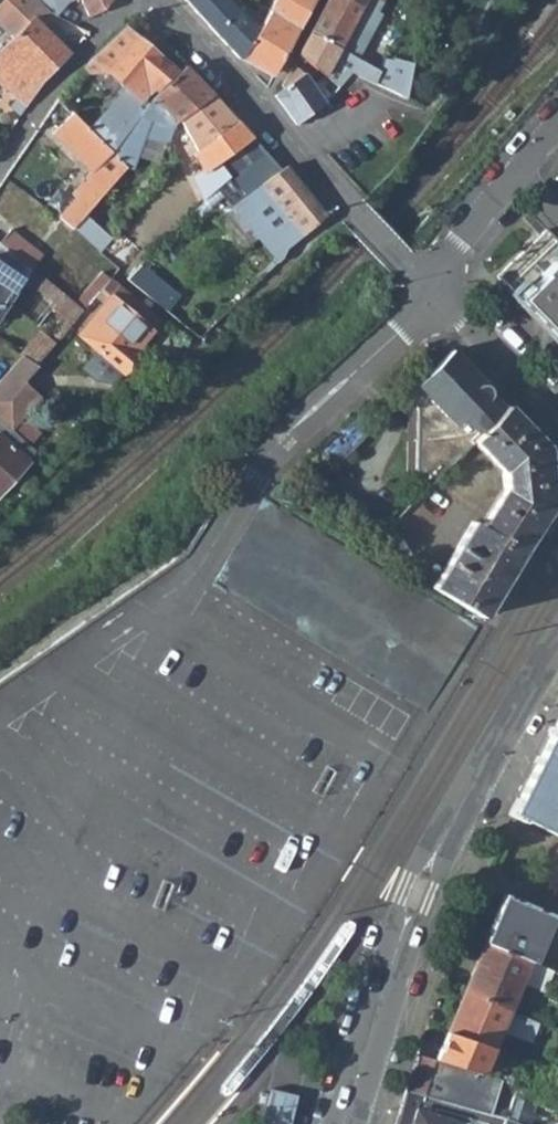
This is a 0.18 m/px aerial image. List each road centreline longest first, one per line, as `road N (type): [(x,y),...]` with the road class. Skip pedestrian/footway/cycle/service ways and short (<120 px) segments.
road 1 (tertiary): [(557,639),(417,889),(343,1123)]
road 2 (residential): [(155,1),(422,286)]
road 3 (residential): [(155,1),(128,6),(51,95),(0,171)]
road 4 (residential): [(422,286),(557,128)]
road 5 (residential): [(557,404),(422,286)]

